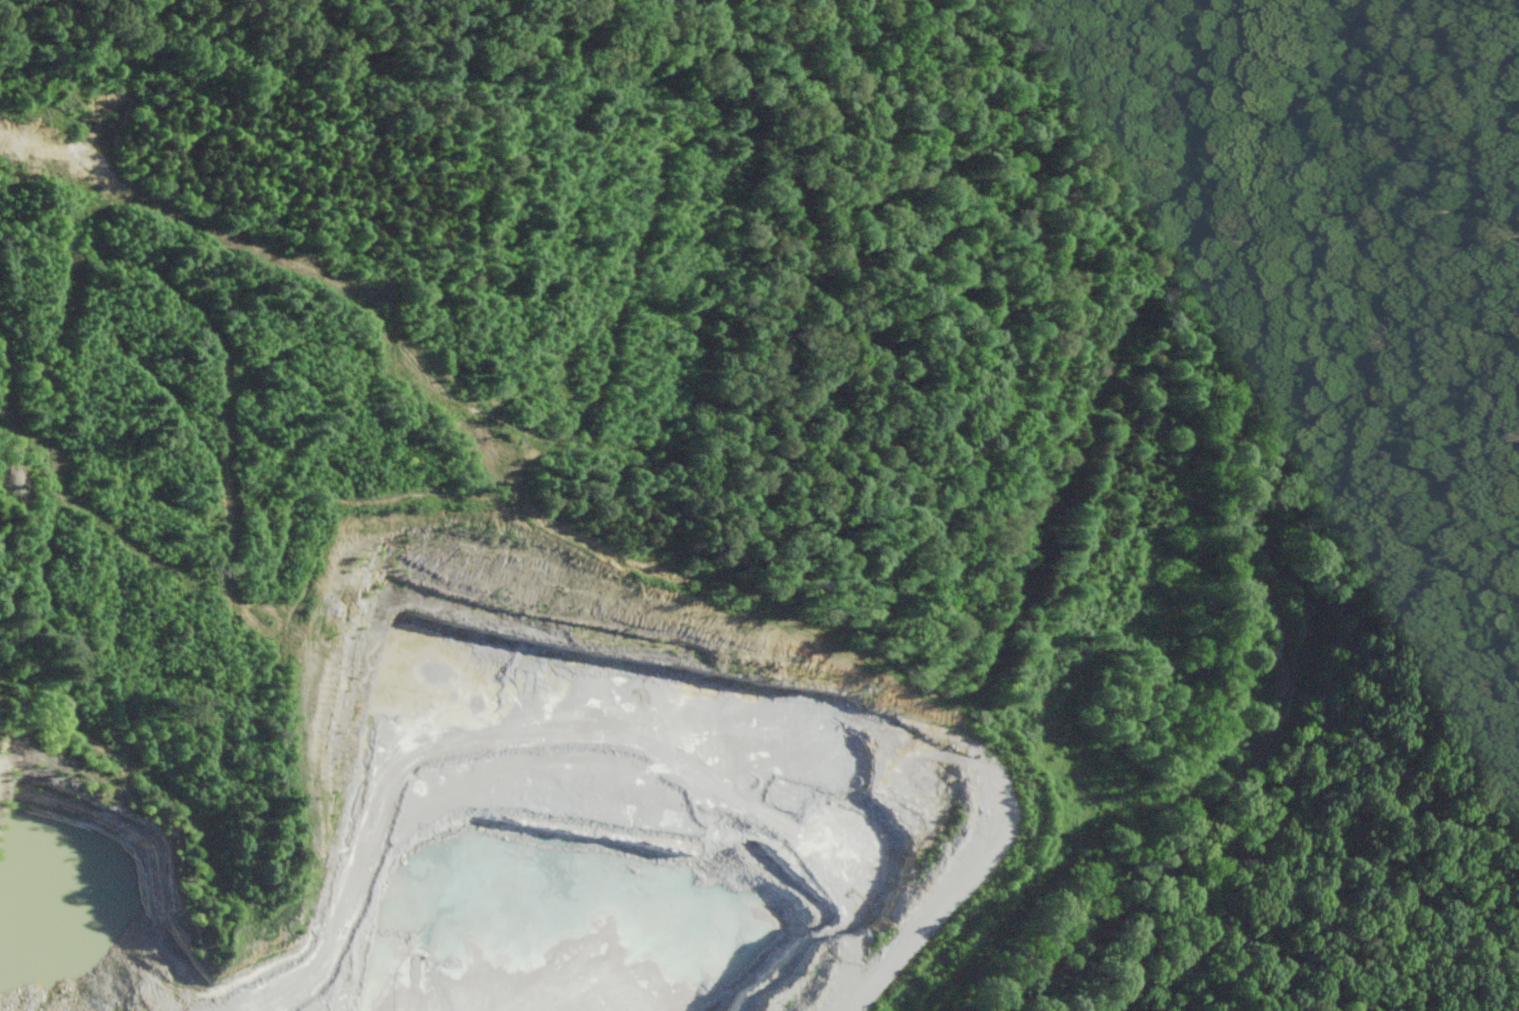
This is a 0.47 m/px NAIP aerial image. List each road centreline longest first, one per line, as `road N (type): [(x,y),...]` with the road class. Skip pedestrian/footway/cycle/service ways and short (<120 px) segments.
road 1 (residential): [(1089,1010),(1243,799),(1357,598),(1416,365),(1423,0)]

